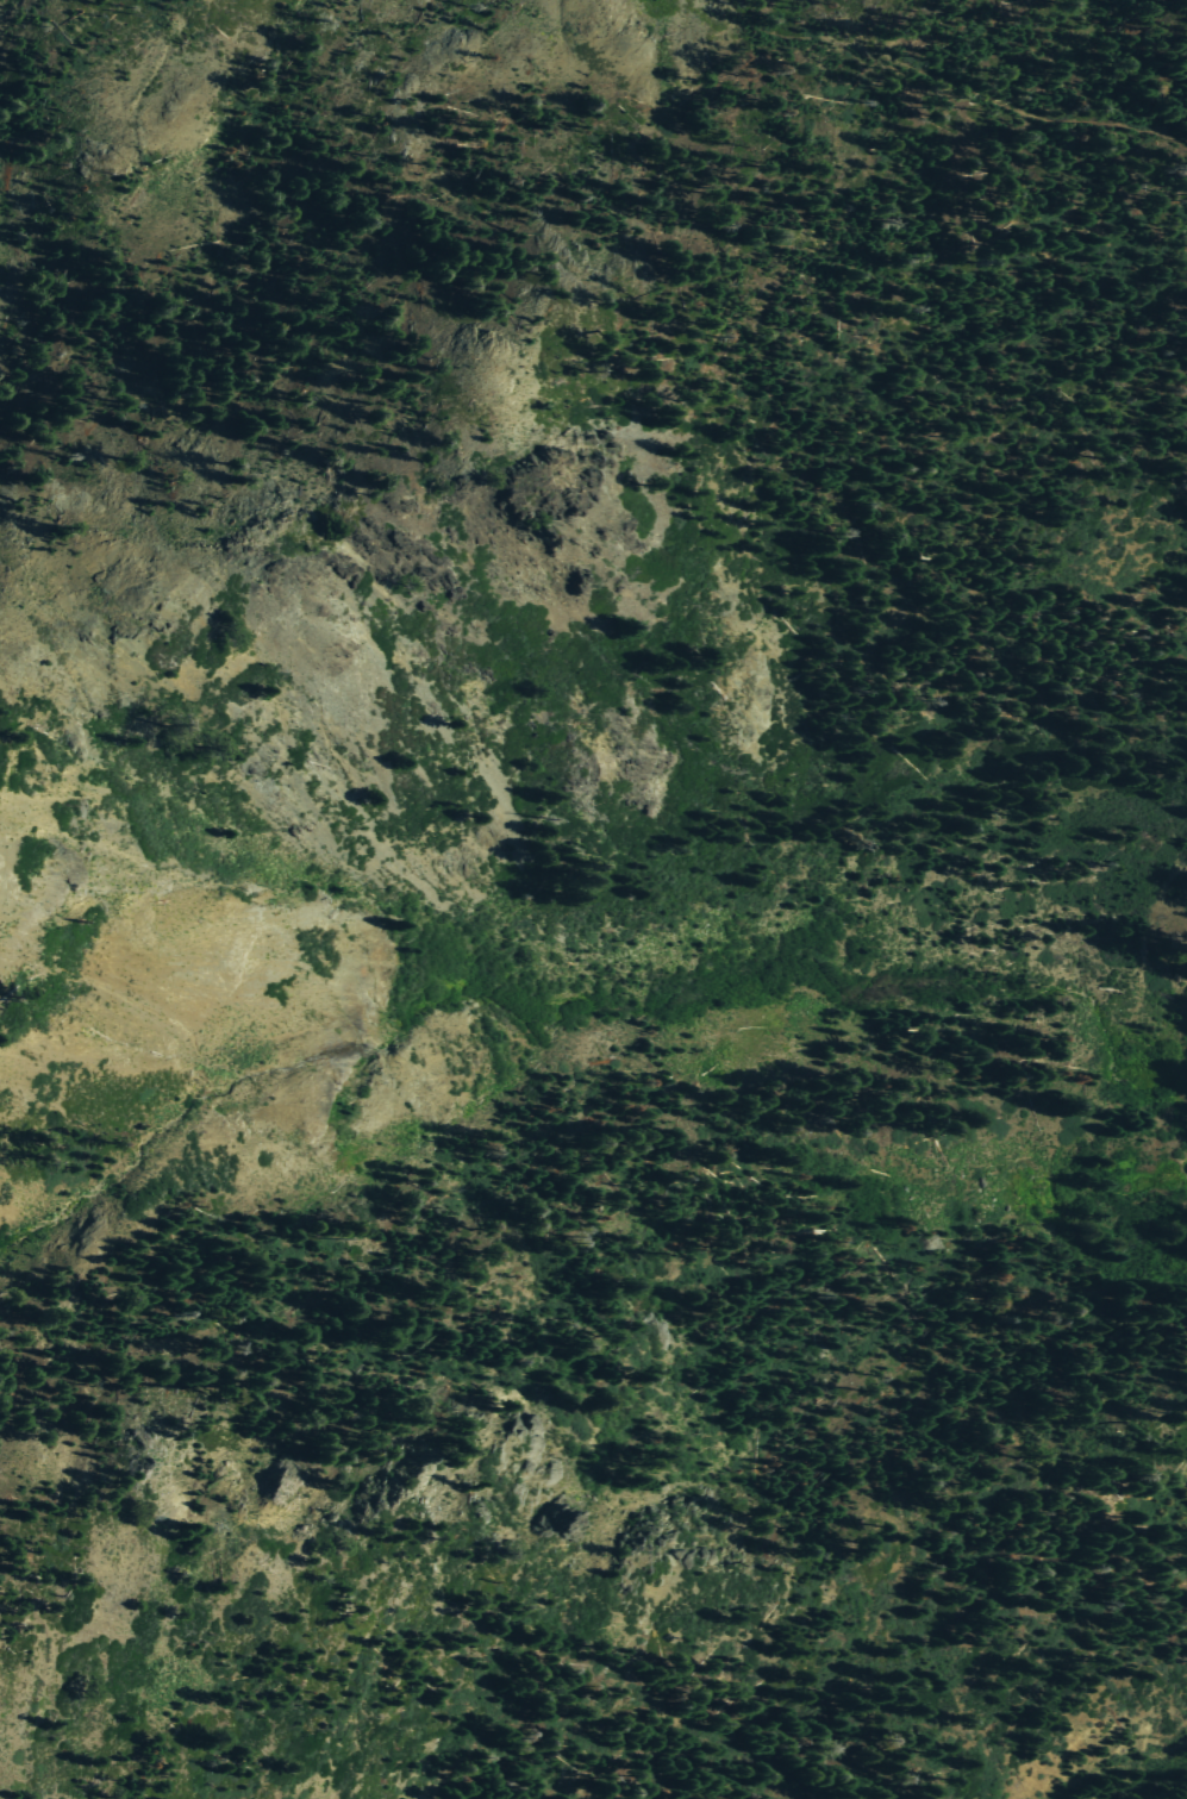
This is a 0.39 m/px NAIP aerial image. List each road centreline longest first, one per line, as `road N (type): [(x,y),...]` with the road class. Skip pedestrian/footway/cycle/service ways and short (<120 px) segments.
road 1 (track): [(1166,136),(1011,108),(845,45),(750,27),(716,0)]

